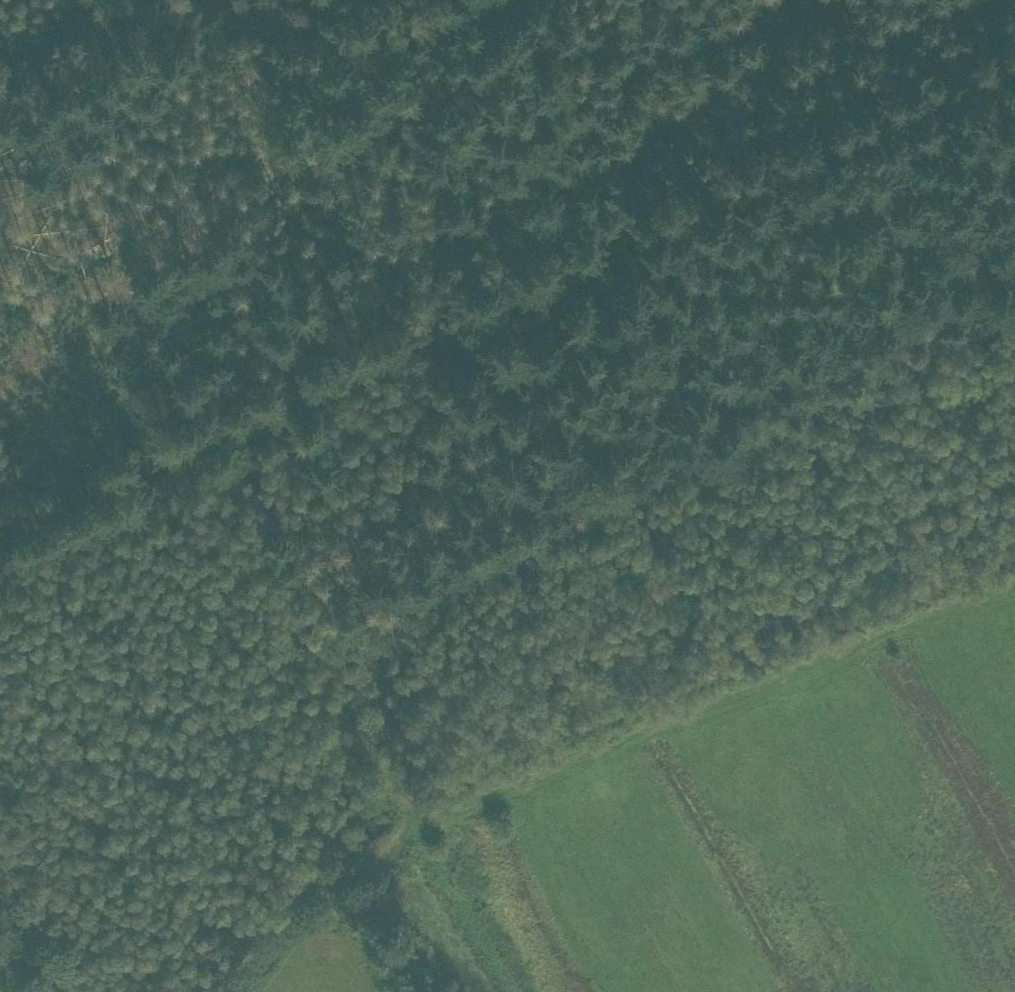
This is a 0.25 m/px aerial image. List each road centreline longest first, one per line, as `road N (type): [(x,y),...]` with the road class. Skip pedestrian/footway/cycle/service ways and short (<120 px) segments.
road 1 (track): [(1014,62),(0,542)]
road 2 (track): [(230,991),(411,741),(460,685),(518,641),(714,576),(1014,505)]
road 3 (track): [(78,991),(0,850)]

